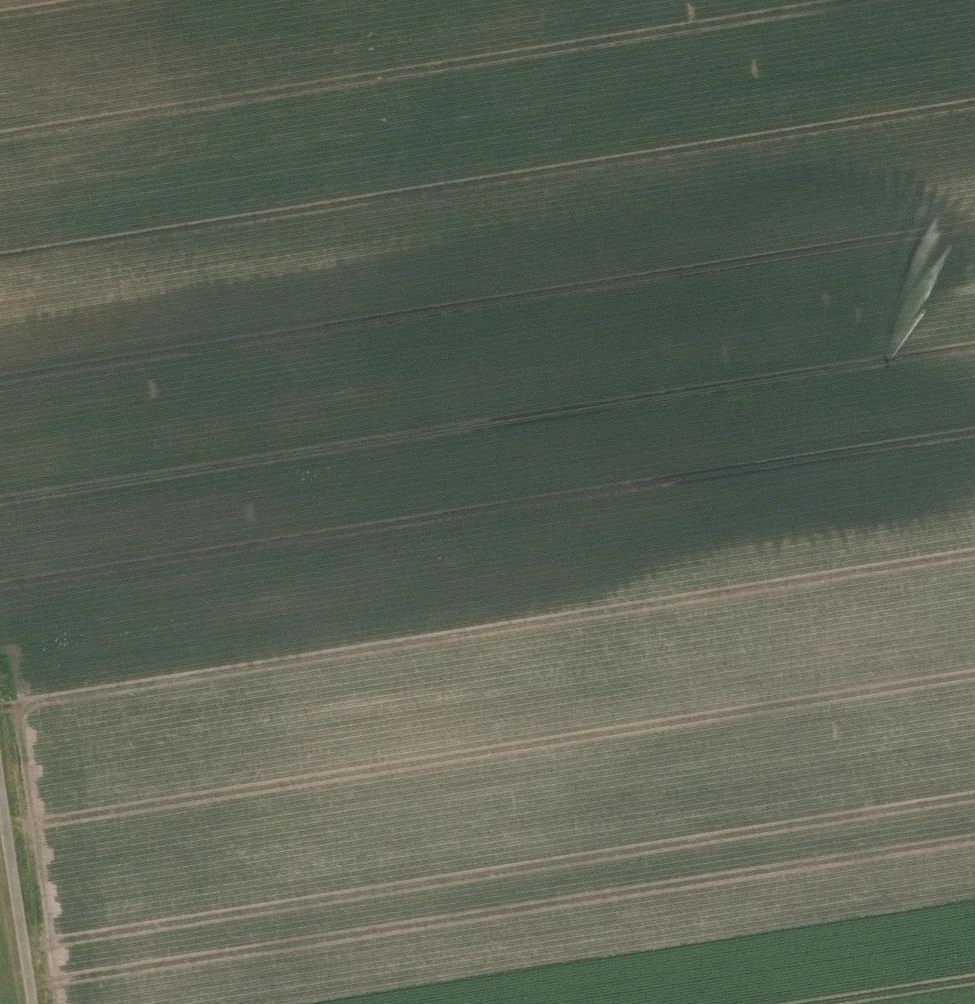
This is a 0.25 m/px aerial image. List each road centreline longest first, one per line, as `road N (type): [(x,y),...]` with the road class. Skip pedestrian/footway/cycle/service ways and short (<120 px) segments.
road 1 (unclassified): [(32,1003),(0,789)]

